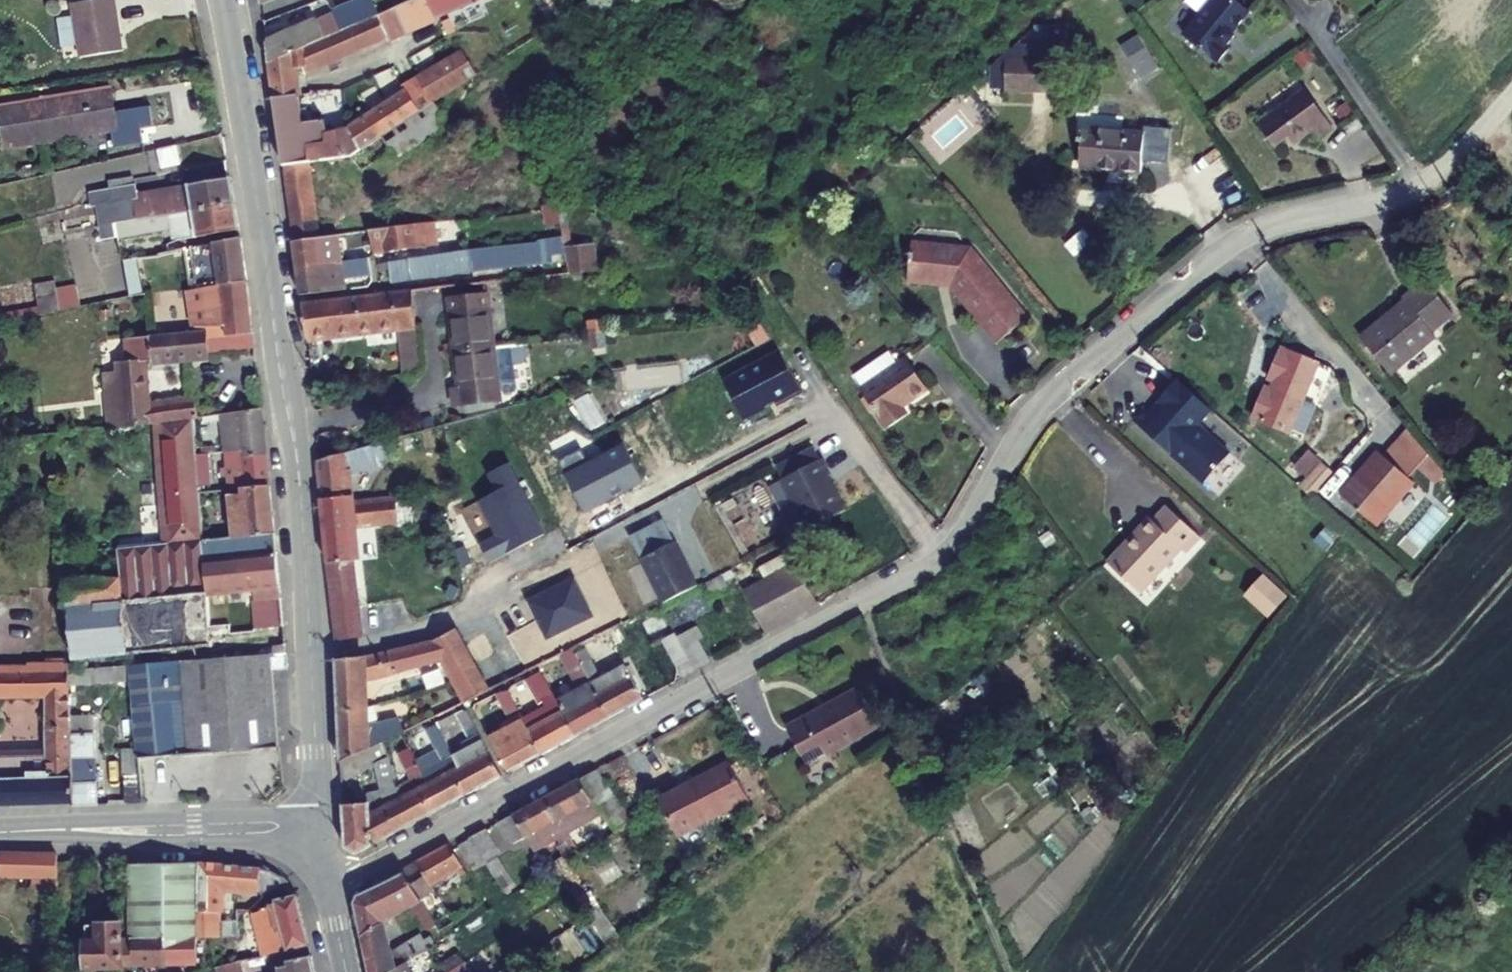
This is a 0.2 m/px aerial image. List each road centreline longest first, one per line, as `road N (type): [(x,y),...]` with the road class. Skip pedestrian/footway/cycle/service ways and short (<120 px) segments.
road 1 (residential): [(1457,157),(1400,194),(1272,225),(1227,248),(1040,410),(964,534),(937,562),(330,888)]
road 2 (tertiary): [(320,824),(299,478),(222,0)]
road 3 (tertiary): [(320,824),(0,833)]

